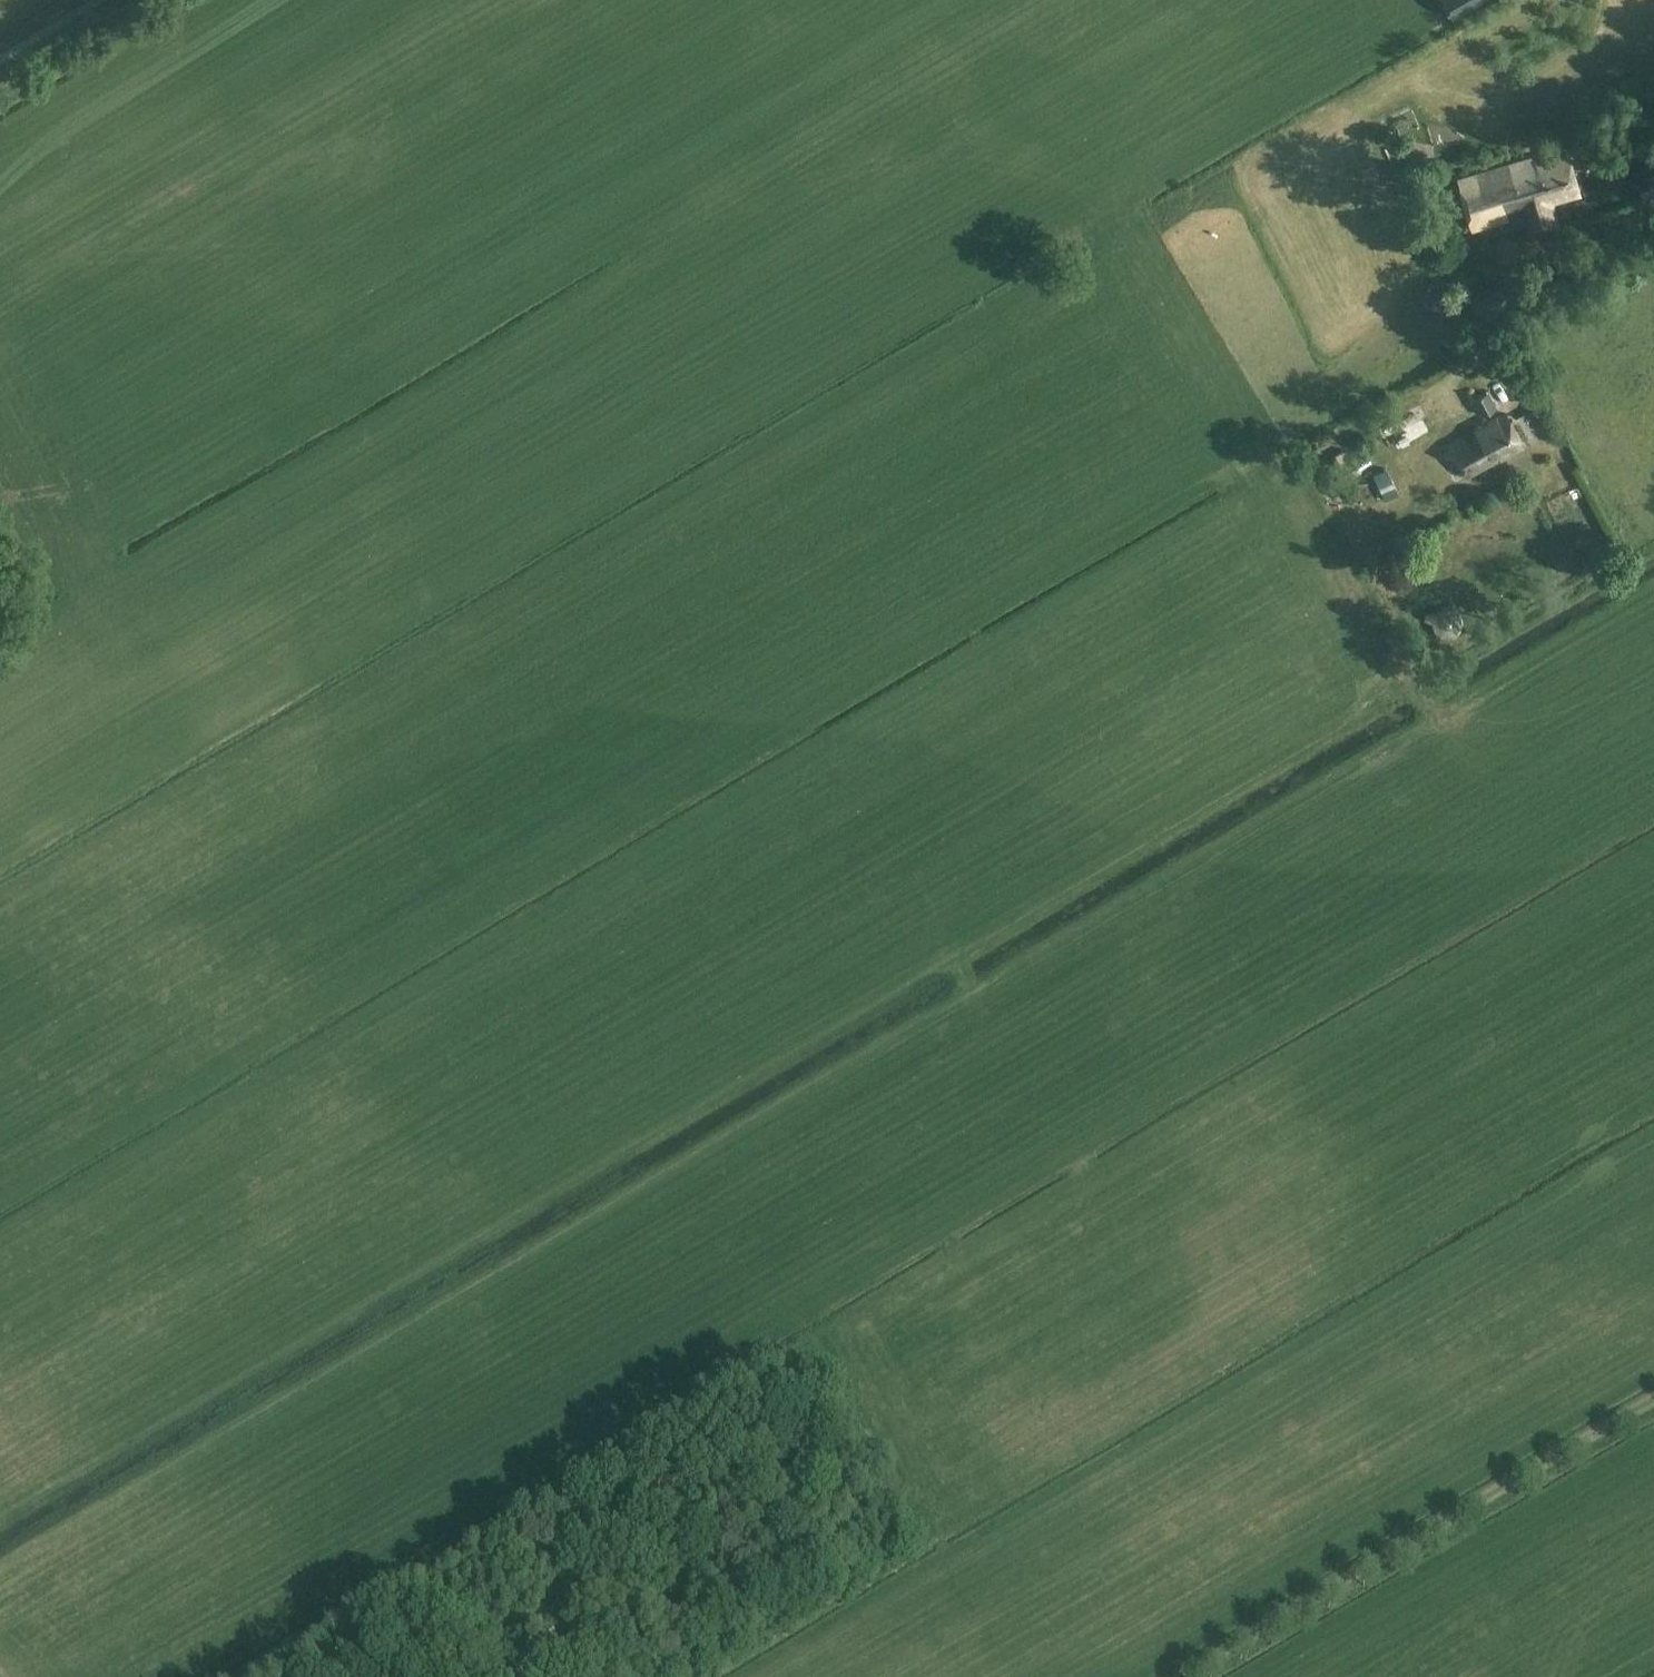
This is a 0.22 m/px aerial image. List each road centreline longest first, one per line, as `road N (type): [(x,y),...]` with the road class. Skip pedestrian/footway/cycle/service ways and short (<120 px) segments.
road 1 (track): [(1189,1676),(1653,1403)]
road 2 (track): [(1496,349),(1653,256)]

